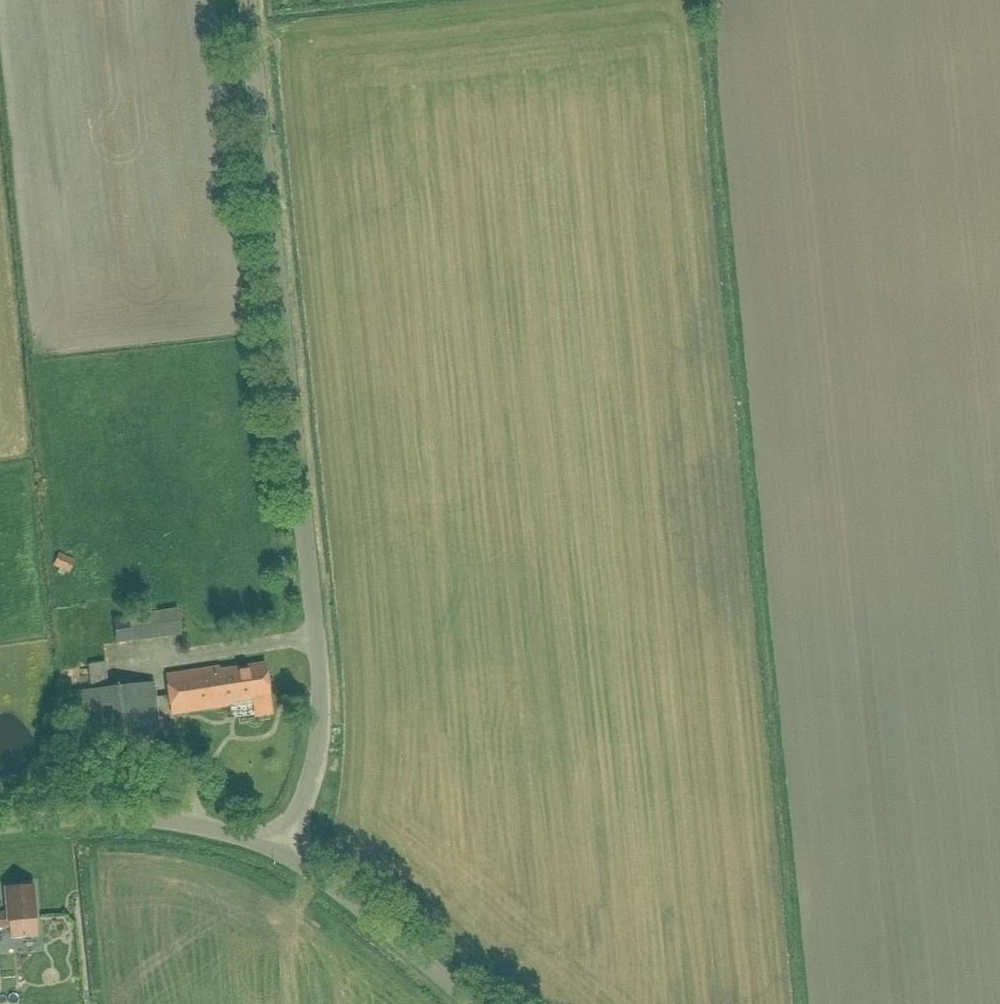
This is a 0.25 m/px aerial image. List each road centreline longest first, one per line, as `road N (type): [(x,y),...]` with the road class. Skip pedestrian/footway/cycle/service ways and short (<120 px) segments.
road 1 (unclassified): [(273,851),(308,792),(324,699),(266,240),(249,0)]
road 2 (unclassified): [(0,826),(97,815),(171,819),(273,851)]
road 3 (unclassified): [(472,1003),(324,878),(273,851)]

